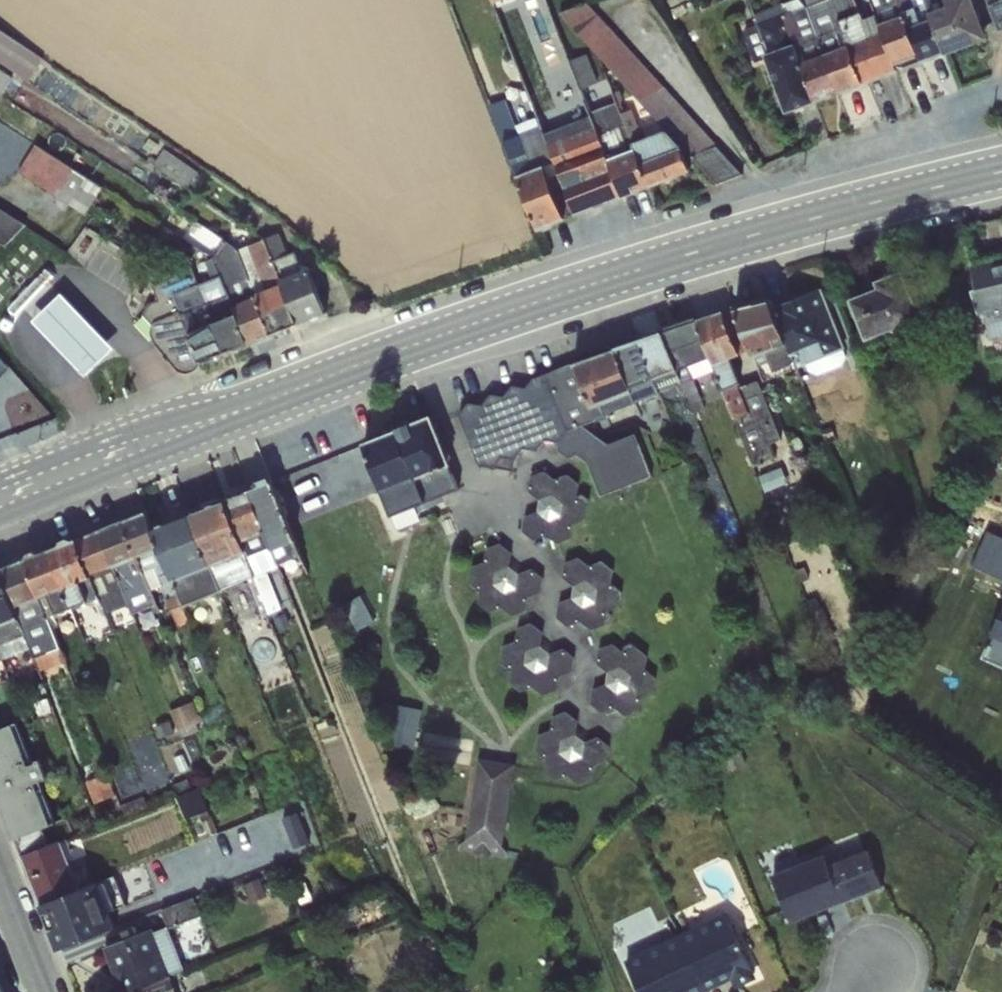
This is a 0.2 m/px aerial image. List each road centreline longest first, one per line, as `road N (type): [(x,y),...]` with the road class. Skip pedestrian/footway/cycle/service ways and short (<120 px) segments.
road 1 (secondary): [(0,502),(695,250),(1001,177)]

